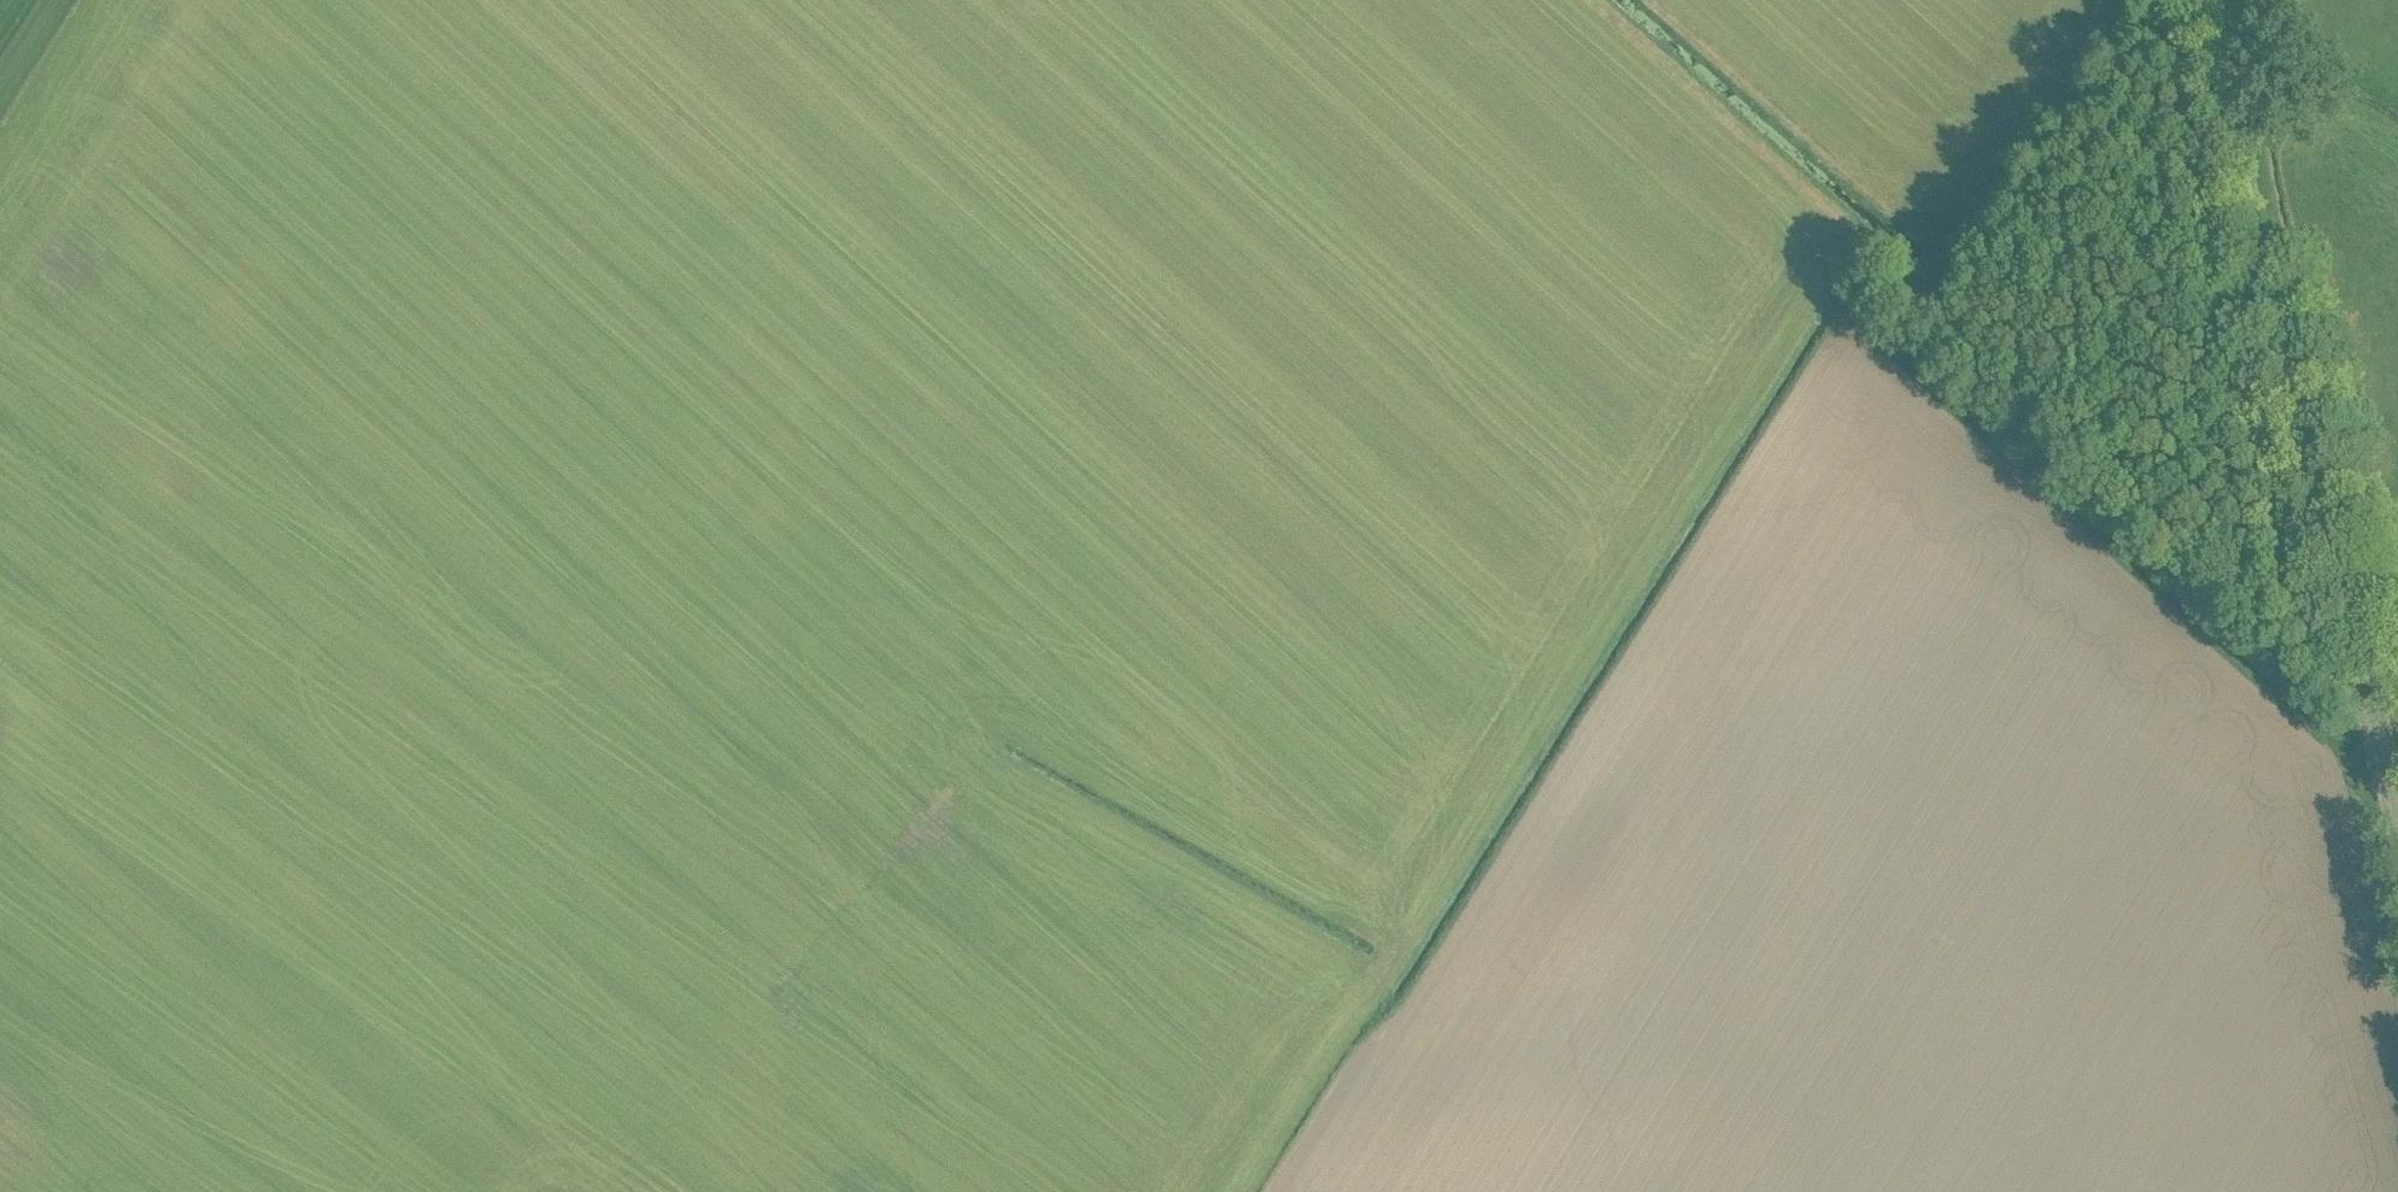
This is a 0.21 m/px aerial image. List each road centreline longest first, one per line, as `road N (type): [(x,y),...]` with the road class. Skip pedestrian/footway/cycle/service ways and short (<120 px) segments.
road 1 (primary): [(2397,811),(2282,368),(2247,215),(2215,0)]

